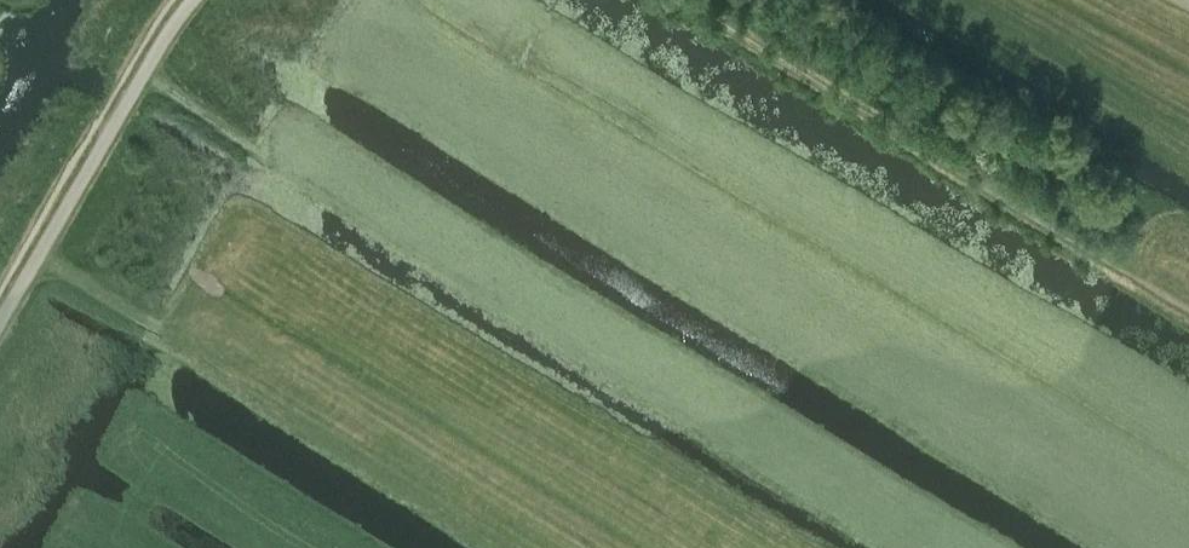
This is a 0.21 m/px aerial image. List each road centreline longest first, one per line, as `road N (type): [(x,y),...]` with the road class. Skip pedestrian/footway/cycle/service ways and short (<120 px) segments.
road 1 (track): [(1188,318),(674,0)]

